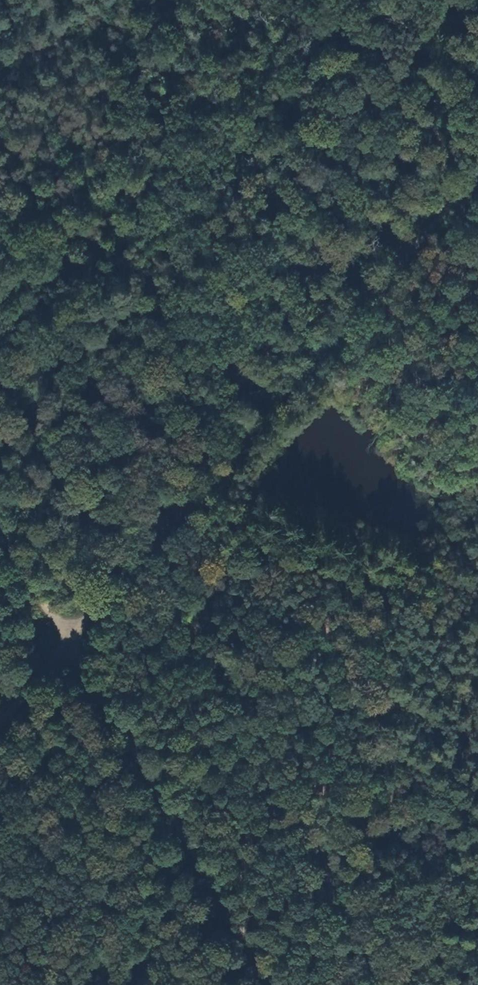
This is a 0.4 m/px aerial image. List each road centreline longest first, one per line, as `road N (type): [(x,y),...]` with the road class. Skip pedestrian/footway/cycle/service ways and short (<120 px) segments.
road 1 (track): [(365,322),(66,649)]
road 2 (track): [(66,649),(270,984)]
road 3 (track): [(477,190),(365,322)]
road 4 (track): [(0,534),(66,649)]

